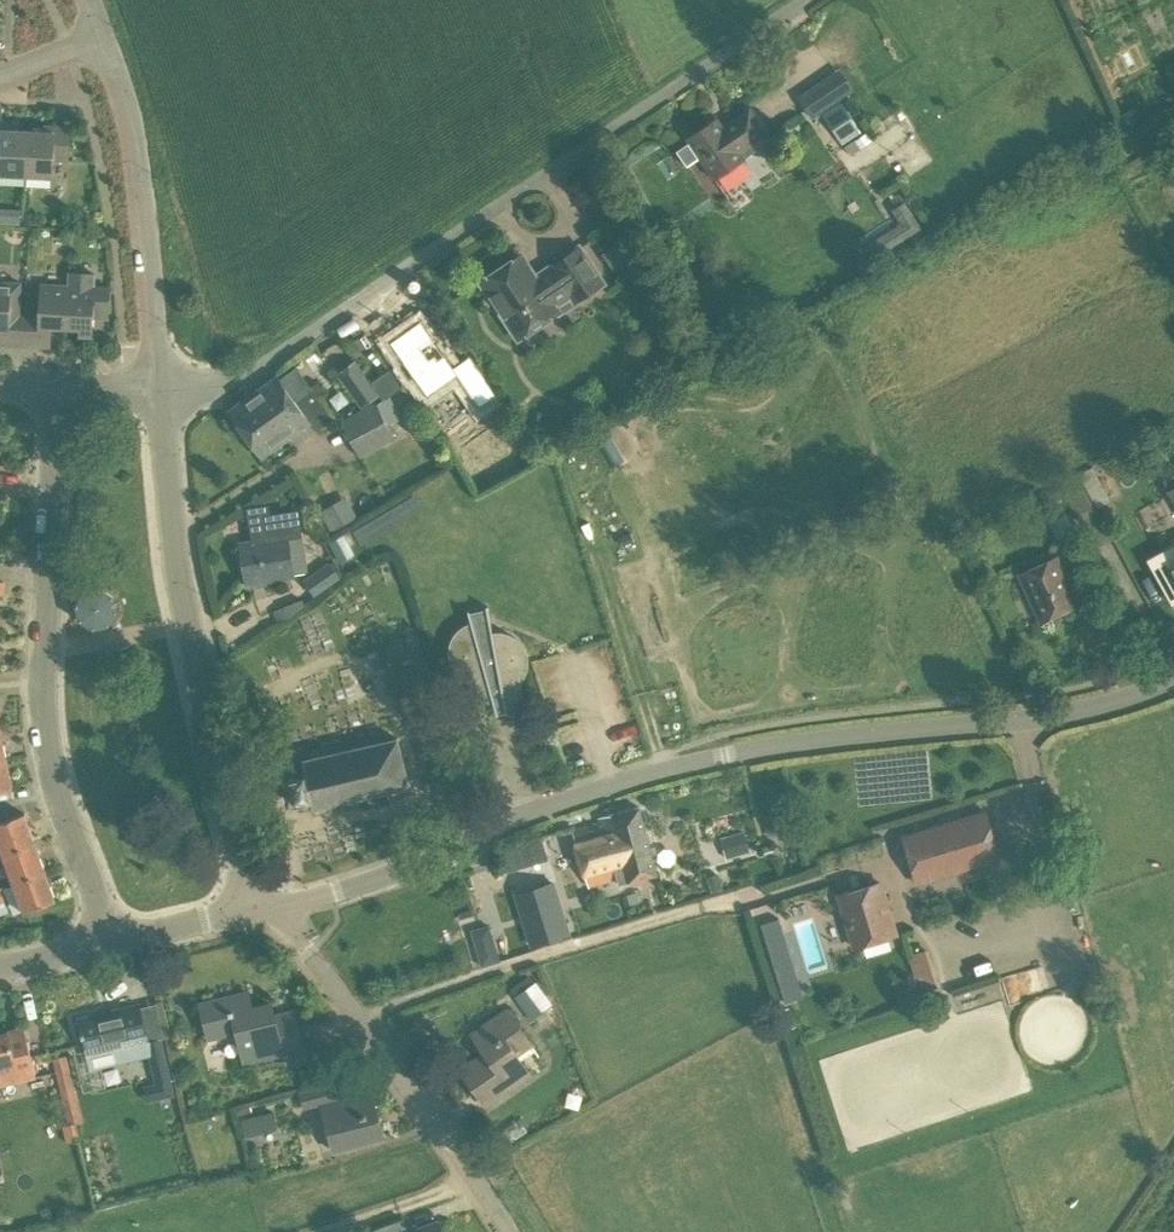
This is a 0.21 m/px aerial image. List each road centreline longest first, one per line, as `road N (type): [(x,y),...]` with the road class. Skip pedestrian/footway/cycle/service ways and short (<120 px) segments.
road 1 (unclassified): [(277,908),(695,758),(833,733),(1098,704),(1173,679)]
road 2 (unclassified): [(160,386),(252,373),(802,0)]
road 3 (residential): [(114,941),(44,731),(54,386)]
road 4 (residential): [(251,908),(168,514),(160,386)]
road 5 (residential): [(509,1231),(277,908)]
road 6 (residential): [(160,386),(137,134),(107,35)]
road 7 (unclassified): [(114,941),(251,908)]

